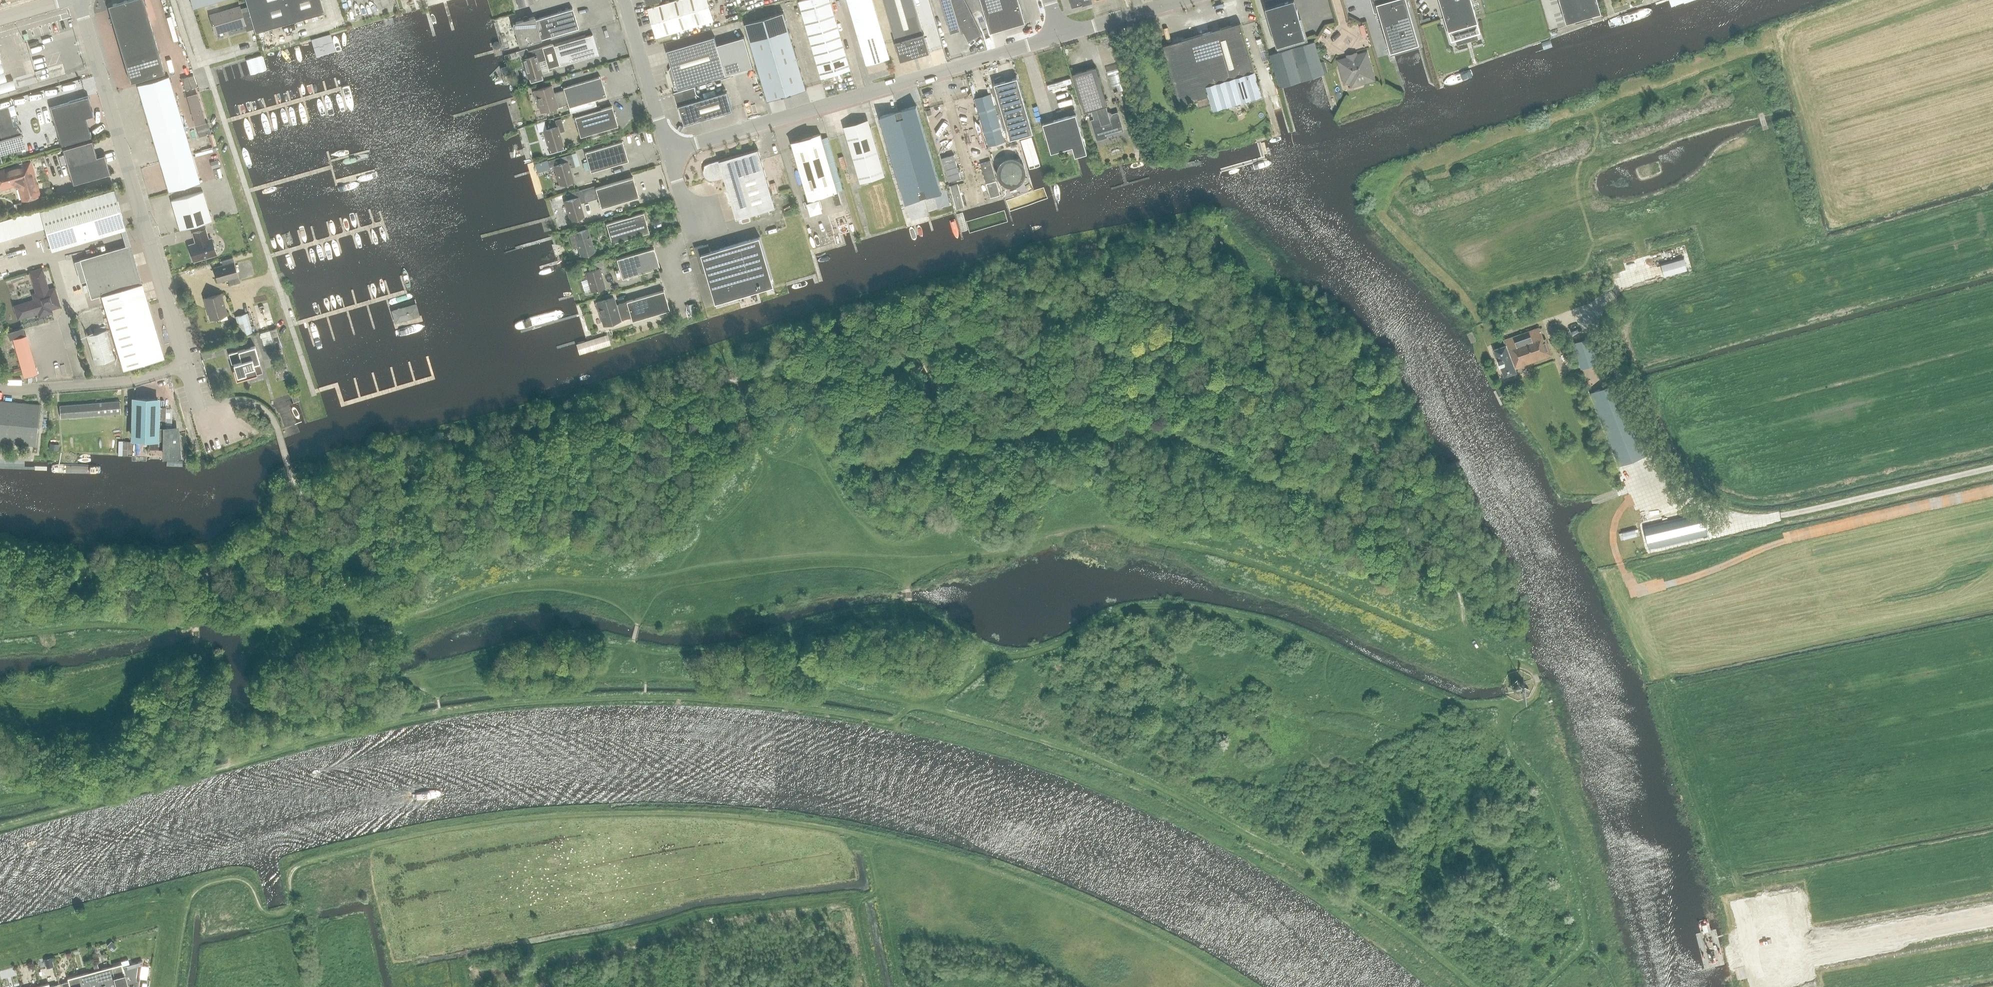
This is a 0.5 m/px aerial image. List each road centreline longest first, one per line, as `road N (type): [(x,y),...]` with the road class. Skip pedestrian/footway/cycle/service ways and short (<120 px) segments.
road 1 (unclassified): [(668,151),(1060,36)]
road 2 (unclassified): [(186,365),(79,0)]
road 3 (unclassified): [(0,389),(108,384),(186,365)]
road 4 (unclassified): [(668,151),(624,0)]
road 5 (unclassified): [(1060,36),(1183,0)]

